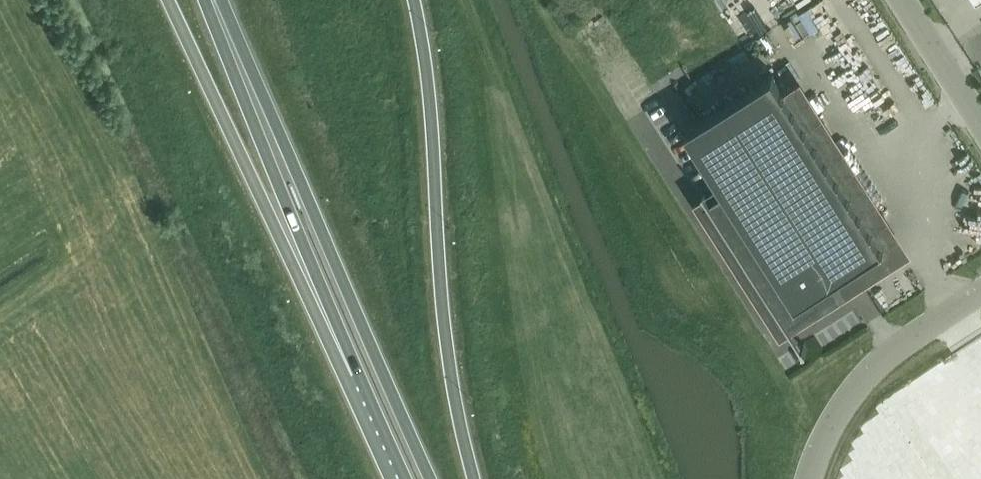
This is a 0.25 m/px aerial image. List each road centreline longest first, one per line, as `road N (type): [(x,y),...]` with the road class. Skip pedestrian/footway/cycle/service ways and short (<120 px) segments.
road 1 (trunk): [(473,478),(444,325),(430,112),(414,0)]
road 2 (trunk): [(431,478),(238,62)]
road 3 (trunk): [(167,0),(329,346),(355,375)]
road 4 (trunk): [(238,62),(355,375)]
road 5 (unclassified): [(980,299),(899,350),(848,402),(810,478)]
road 6 (unclassified): [(980,130),(898,0)]

